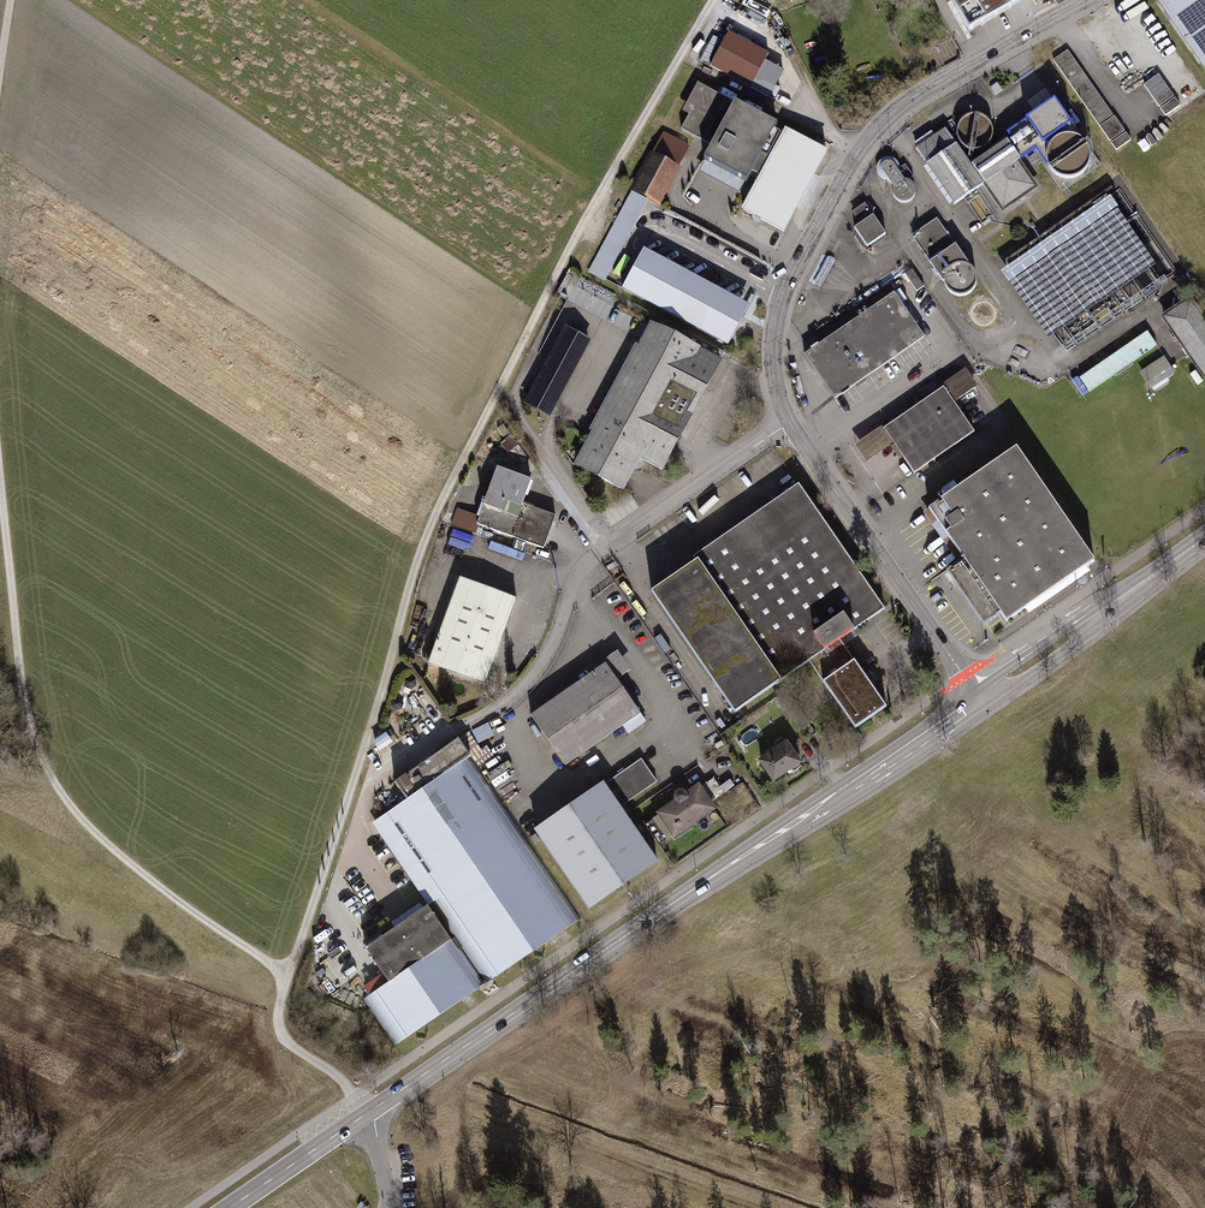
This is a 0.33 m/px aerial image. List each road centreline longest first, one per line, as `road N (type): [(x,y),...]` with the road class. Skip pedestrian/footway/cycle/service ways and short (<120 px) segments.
road 1 (track): [(713,0),(594,205),(423,546),(279,1010),(289,1046),(354,1095)]
road 2 (secondary): [(368,1113),(978,698)]
road 3 (unclassified): [(401,916),(356,848),(373,783),(521,689),(545,660),(578,579),(610,547),(789,423)]
road 4 (track): [(290,974),(110,847),(52,778),(22,693),(0,486)]
road 5 (secondary): [(1083,0),(906,103),(863,142),(785,286),(772,329),(773,378),(789,423)]
road 6 (secondary): [(789,423),(978,698)]
road 7 (secondary): [(978,698),(1204,539)]
road 8 (secondary): [(230,1207),(368,1113)]

